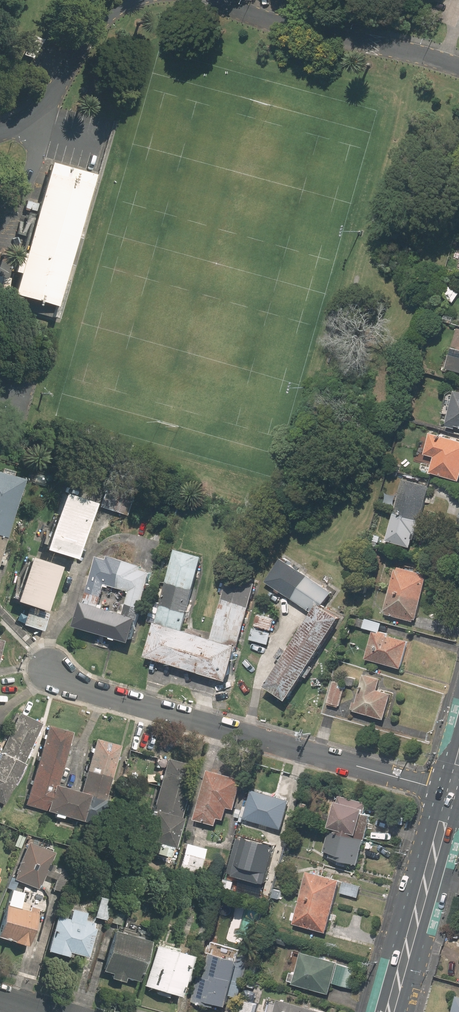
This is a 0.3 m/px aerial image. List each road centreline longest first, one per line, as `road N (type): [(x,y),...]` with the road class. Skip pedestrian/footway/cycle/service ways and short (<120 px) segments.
road 1 (residential): [(453,785),(427,785),(78,687),(52,668)]
road 2 (residential): [(458,67),(223,0)]
road 3 (primary): [(453,785),(390,1011)]
road 4 (residential): [(128,0),(102,21),(31,116),(0,134)]

